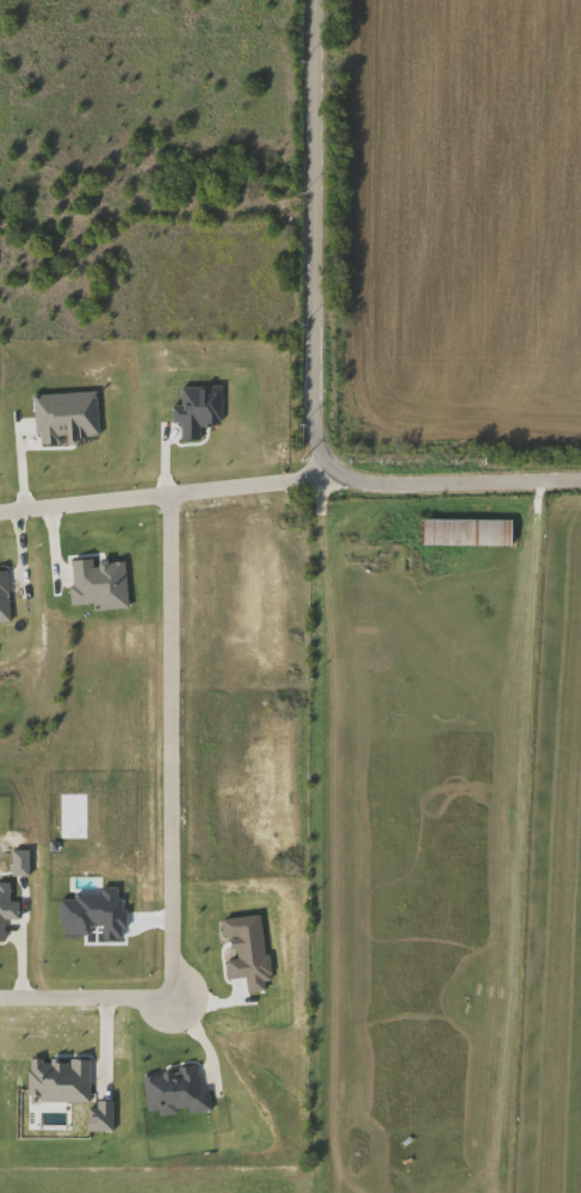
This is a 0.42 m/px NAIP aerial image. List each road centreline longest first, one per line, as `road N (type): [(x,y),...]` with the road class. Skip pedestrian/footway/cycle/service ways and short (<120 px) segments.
road 1 (residential): [(321,0),(320,410),(329,451),(342,467),(381,482),(580,479)]
road 2 (residential): [(0,997),(147,997),(167,982),(167,496)]
road 3 (track): [(538,480),(526,847)]
road 4 (residential): [(342,467),(0,511)]

